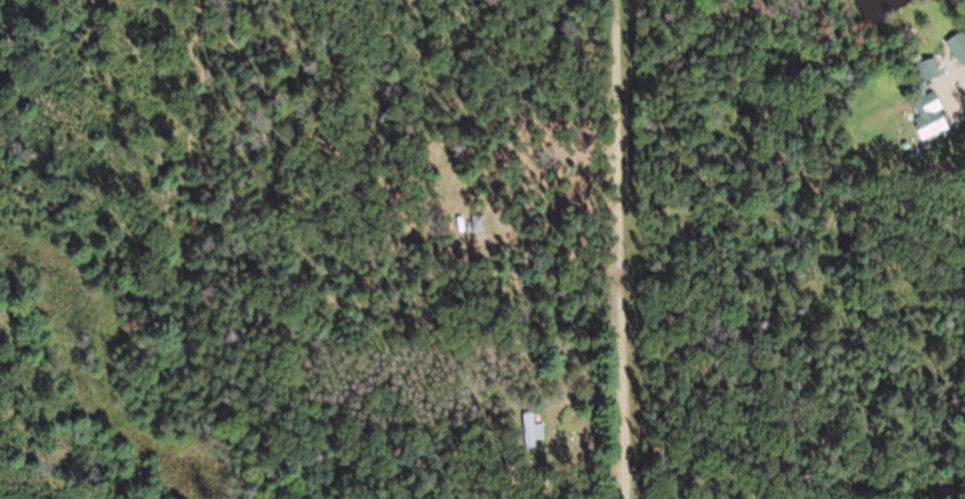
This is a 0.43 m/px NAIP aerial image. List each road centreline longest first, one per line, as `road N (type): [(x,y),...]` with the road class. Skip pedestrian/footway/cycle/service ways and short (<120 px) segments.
road 1 (residential): [(636,498),(626,0)]

